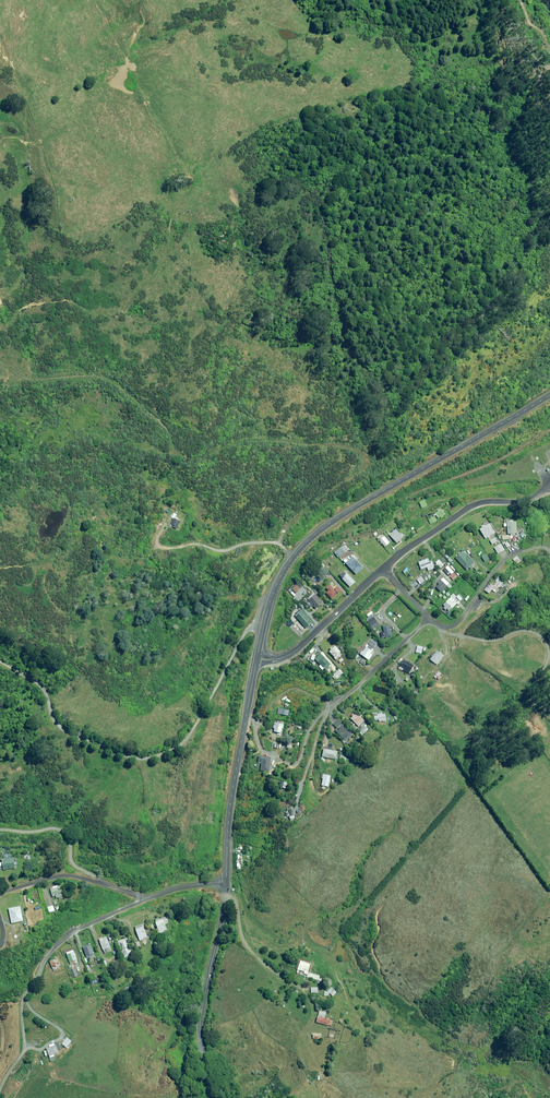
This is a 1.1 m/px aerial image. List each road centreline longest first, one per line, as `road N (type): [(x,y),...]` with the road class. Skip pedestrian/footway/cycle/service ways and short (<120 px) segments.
road 1 (tertiary): [(258,658),(274,593),(314,534),(549,395)]
road 2 (tertiary): [(226,882),(229,816),(258,658)]
road 3 (tertiary): [(212,1097),(199,1029),(226,882)]
road 4 (residential): [(312,783),(316,742),(333,703),(428,617)]
road 5 (residential): [(383,569),(468,508),(526,501),(549,481)]
road 6 (residential): [(23,1000),(48,954),(73,931),(147,898)]
road 7 (residential): [(258,658),(291,653),(383,569)]
road 8 (residential): [(105,885),(72,862),(61,832),(0,830)]

